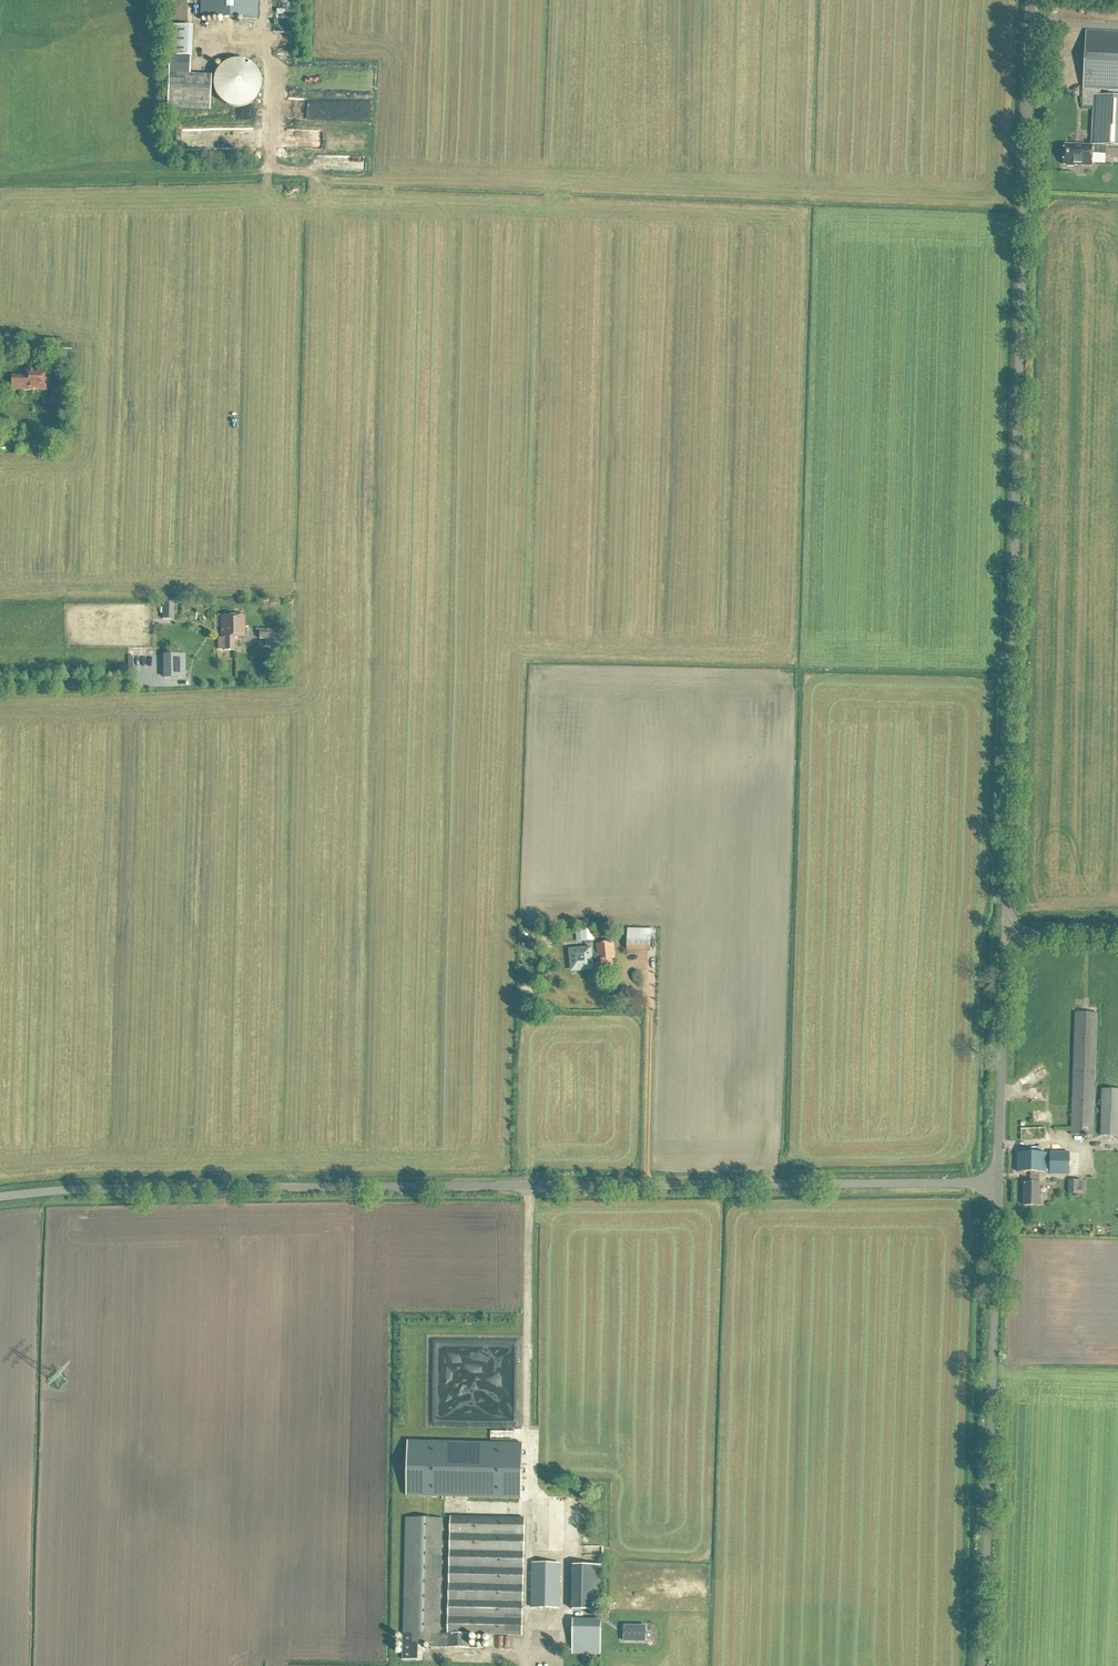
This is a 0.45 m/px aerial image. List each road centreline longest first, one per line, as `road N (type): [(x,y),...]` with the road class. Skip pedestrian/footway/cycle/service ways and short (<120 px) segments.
road 1 (unclassified): [(0,1198),(188,1188),(992,1181)]
road 2 (unclassified): [(1006,934),(1035,0)]
road 3 (unclassified): [(977,1665),(992,1181)]
road 4 (unclassified): [(992,1181),(1006,934)]

